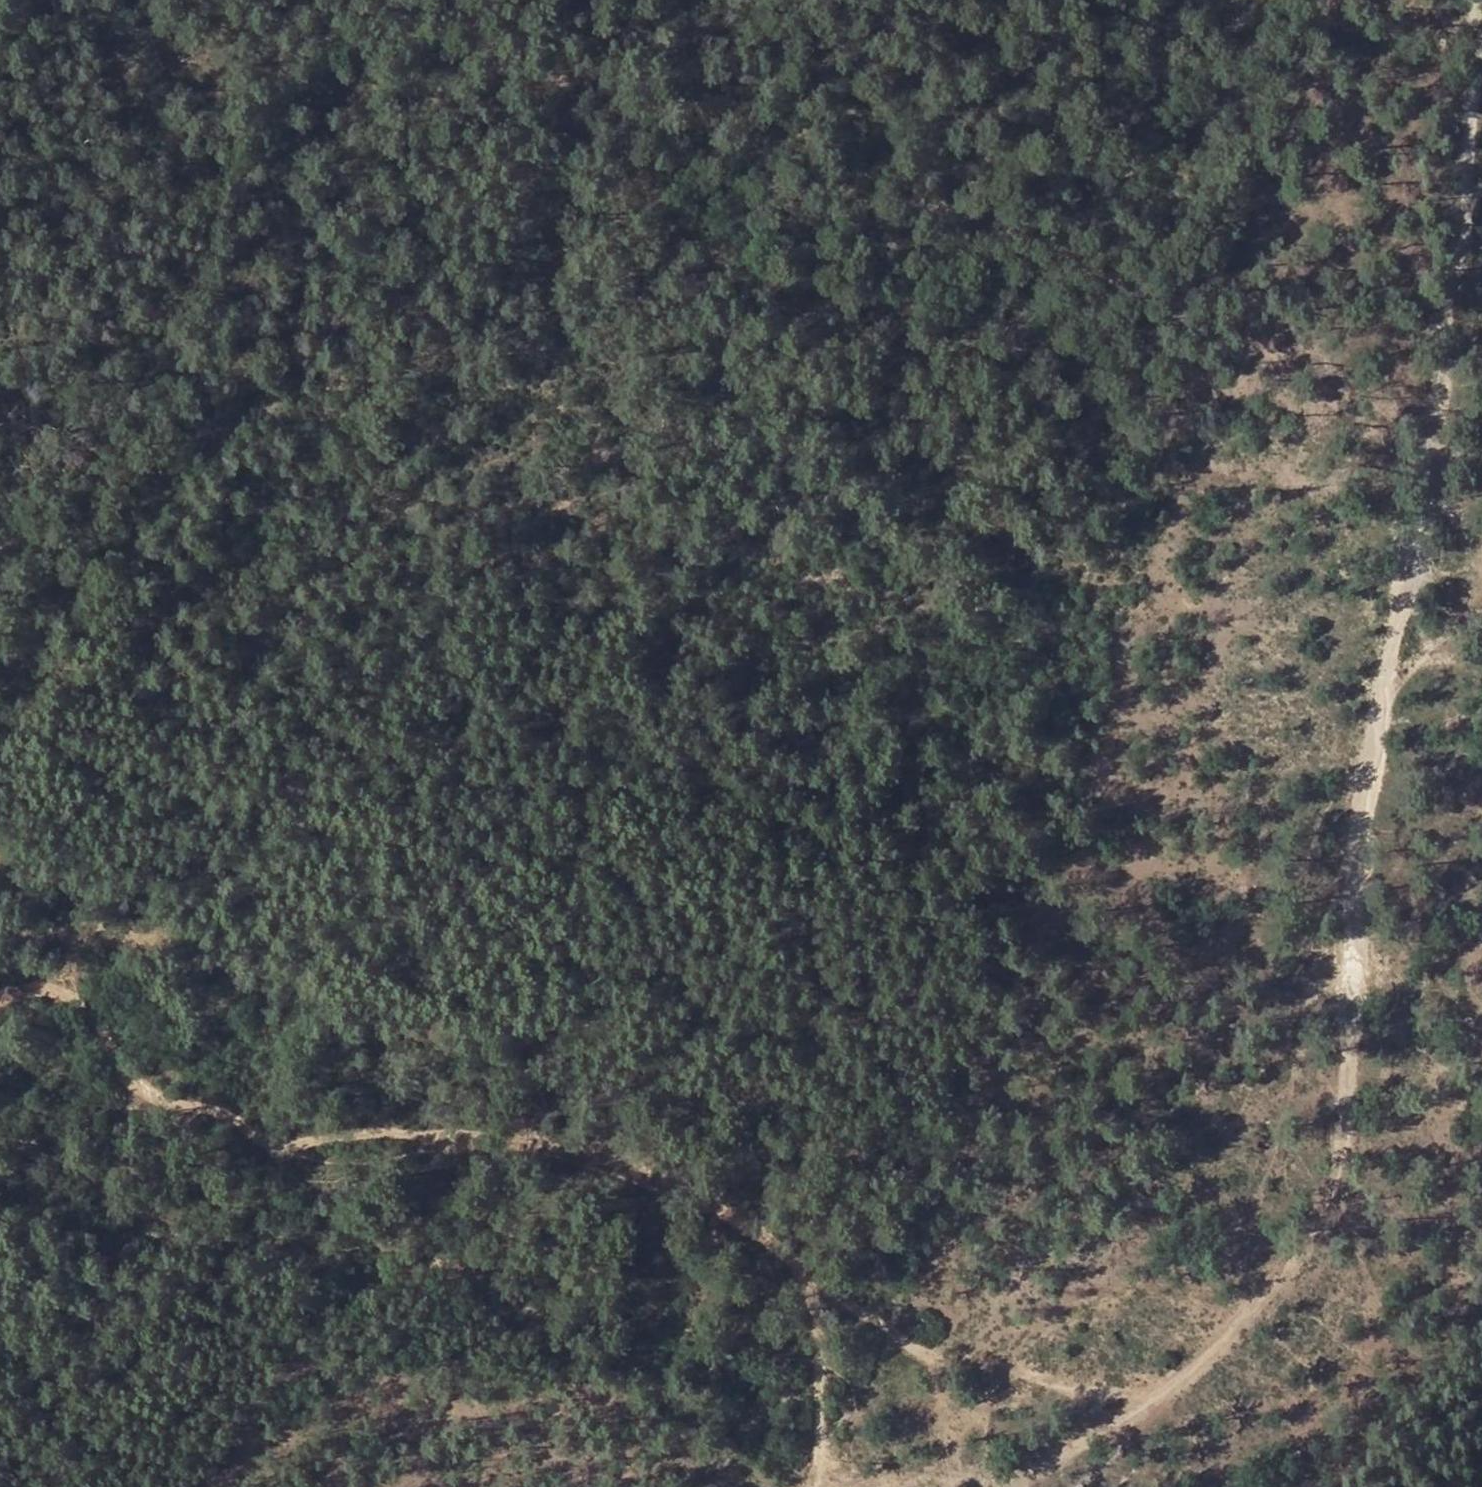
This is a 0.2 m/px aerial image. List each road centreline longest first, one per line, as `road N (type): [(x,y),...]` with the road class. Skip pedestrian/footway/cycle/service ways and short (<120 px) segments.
road 1 (track): [(1159,1390),(1281,1274),(1351,1141),(1380,707),(1462,204),(1469,0)]
road 2 (track): [(0,999),(46,983),(100,1039),(160,1085),(235,1106),(313,1162),(540,1140),(642,1184),(927,1348),(1159,1390)]
road 3 (track): [(1012,1486),(1159,1390)]

